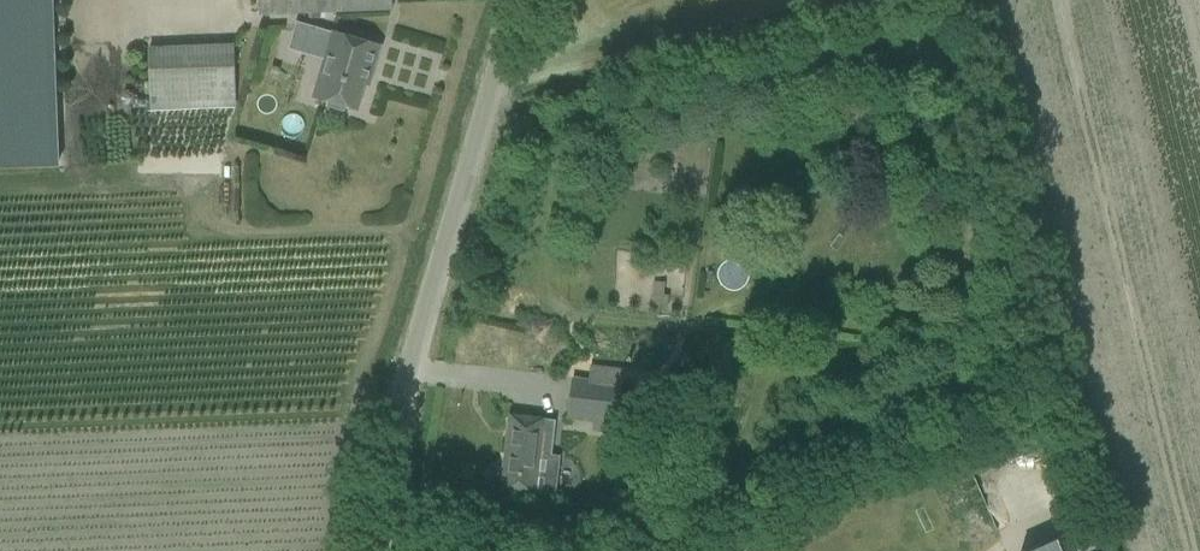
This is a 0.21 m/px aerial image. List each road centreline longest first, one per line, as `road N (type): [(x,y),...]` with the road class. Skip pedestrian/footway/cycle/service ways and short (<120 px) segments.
road 1 (unclassified): [(377,550),(388,447),(525,0)]

